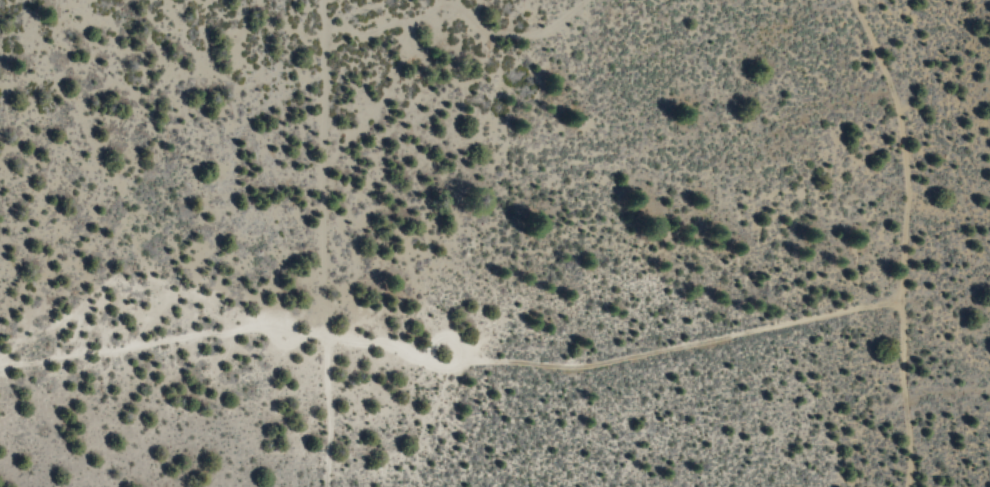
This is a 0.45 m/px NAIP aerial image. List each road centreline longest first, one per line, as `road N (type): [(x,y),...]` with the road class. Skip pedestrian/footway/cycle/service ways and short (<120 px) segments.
road 1 (residential): [(0,358),(243,328),(366,337),(437,362),(574,364),(896,301)]
road 2 (residential): [(850,0),(884,81),(899,146),(903,486)]
road 3 (residential): [(321,486),(319,0)]

